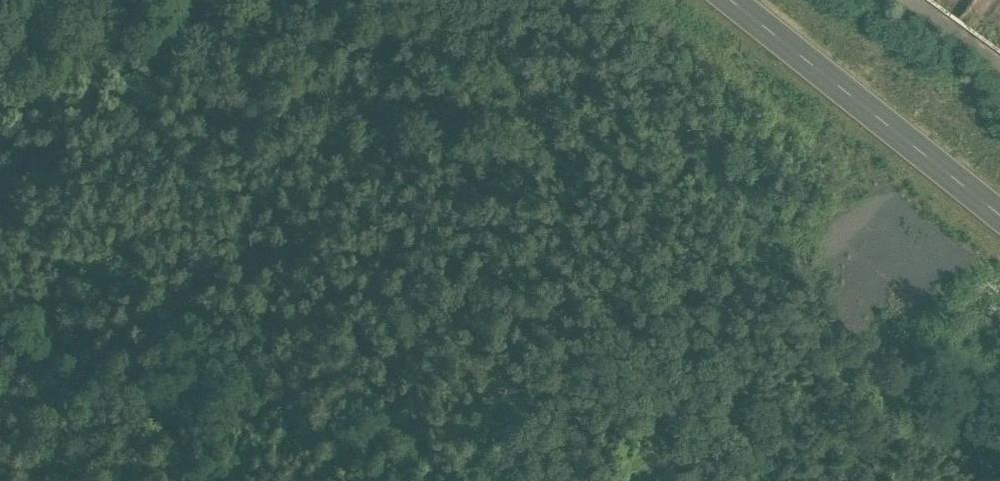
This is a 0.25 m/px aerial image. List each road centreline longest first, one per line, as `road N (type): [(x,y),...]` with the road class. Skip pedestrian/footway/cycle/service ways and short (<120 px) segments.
road 1 (secondary): [(725,0),(999,221)]

